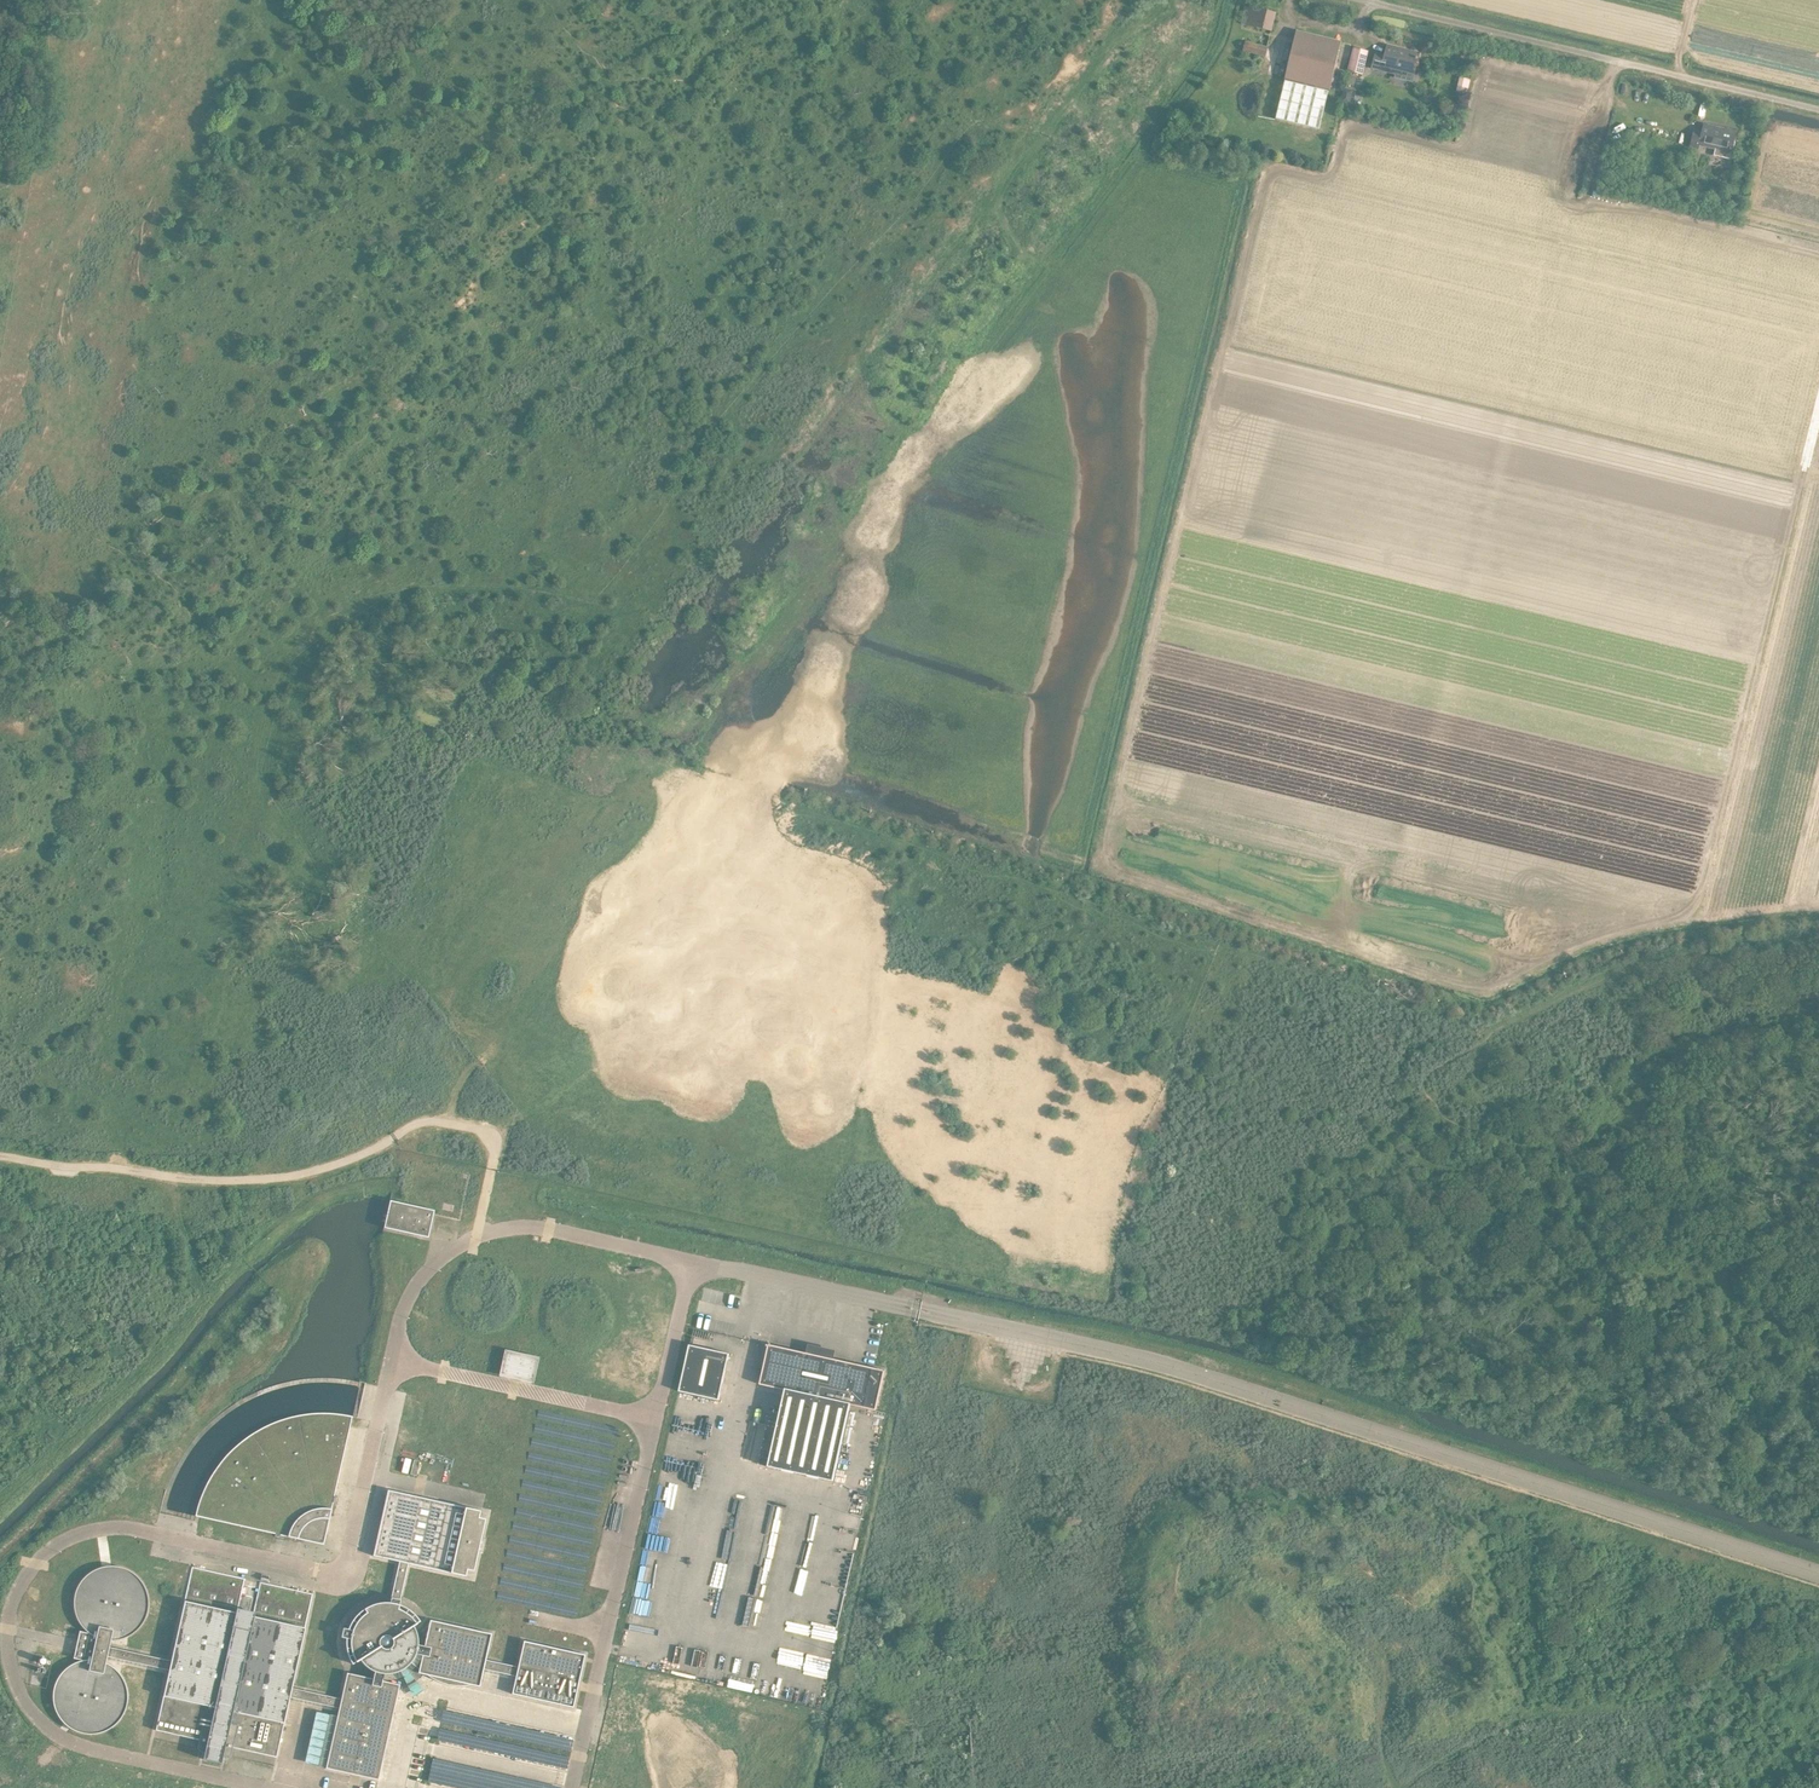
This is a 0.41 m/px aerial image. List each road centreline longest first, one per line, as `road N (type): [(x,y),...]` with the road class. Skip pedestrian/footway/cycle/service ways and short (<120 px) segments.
road 1 (track): [(1617,60),(1394,959),(1379,956),(1374,949),(1585,102)]
road 2 (track): [(1818,425),(1704,905)]
road 3 (unclassified): [(1818,109),(1376,0)]
road 4 (track): [(1402,1787),(1525,1718),(1613,1709),(1643,1717),(1672,1787)]
road 5 (track): [(1397,1787),(1381,1730),(1384,1659)]

